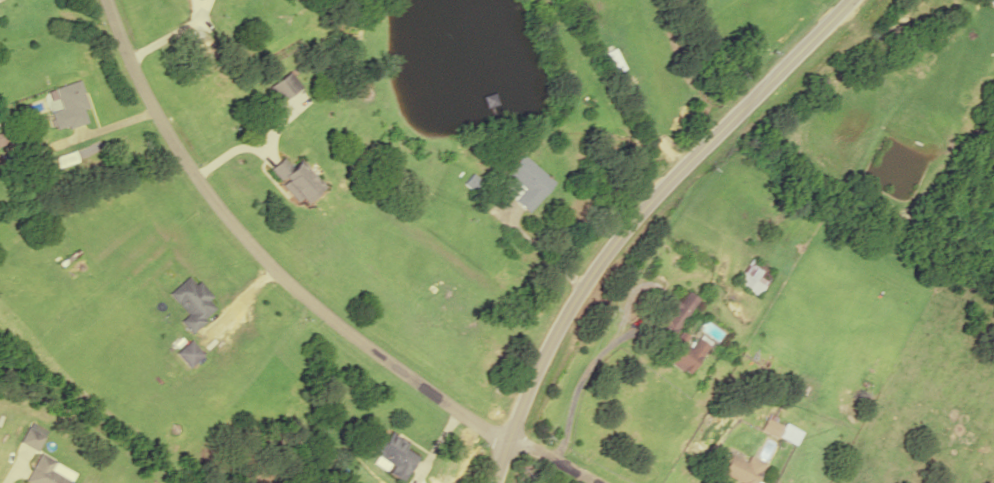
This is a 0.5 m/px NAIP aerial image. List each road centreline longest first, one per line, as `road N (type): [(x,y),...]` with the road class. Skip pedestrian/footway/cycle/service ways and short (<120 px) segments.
road 1 (residential): [(506,444),(275,271),(204,189),(149,107),(108,0)]
road 2 (tertiary): [(493,482),(536,368),(574,296),(660,189),(842,0)]

